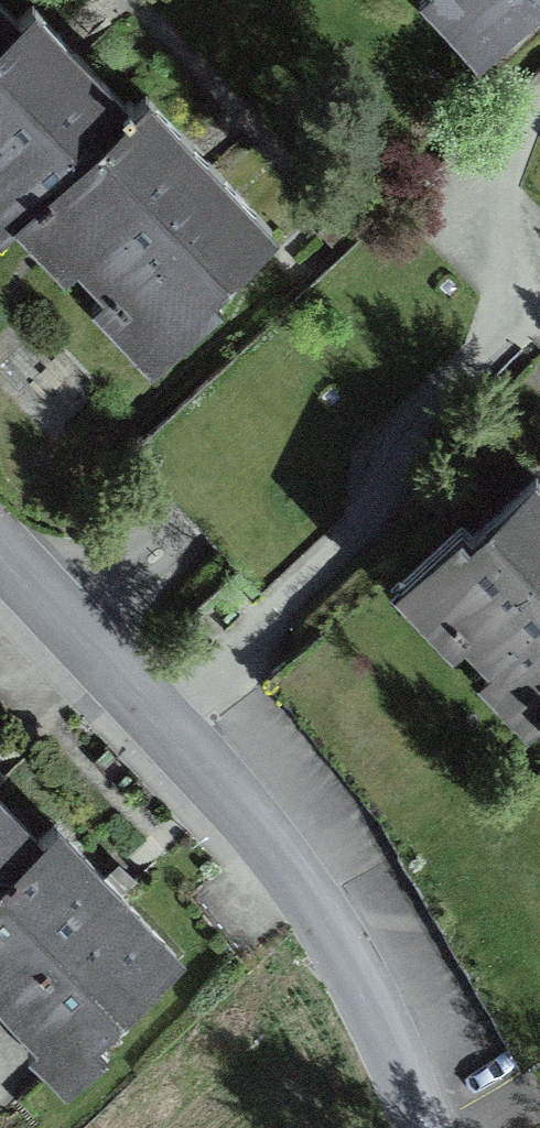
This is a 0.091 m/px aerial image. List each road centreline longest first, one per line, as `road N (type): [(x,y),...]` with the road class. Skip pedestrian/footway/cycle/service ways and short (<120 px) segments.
road 1 (residential): [(0,543),(248,812),(329,932),(422,1127)]

